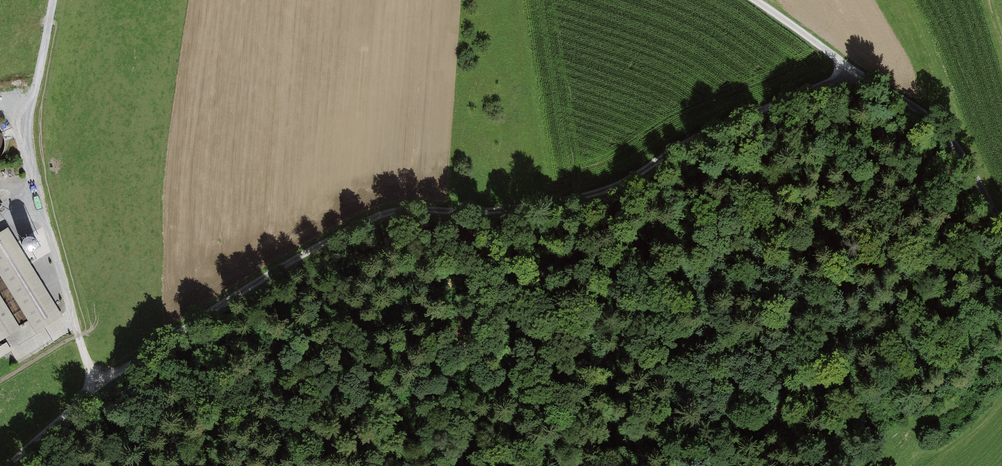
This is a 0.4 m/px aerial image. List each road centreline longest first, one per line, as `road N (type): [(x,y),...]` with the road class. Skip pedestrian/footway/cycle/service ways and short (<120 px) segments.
road 1 (track): [(9,465),(96,389),(358,225),(395,213),(480,212),(620,179),(772,107)]
road 2 (track): [(734,465),(789,412),(833,351),(844,288),(838,258),(767,156),(772,107)]
road 3 (track): [(96,389),(29,171),(26,126),(52,0)]
road 4 (track): [(620,179),(571,268),(489,323),(388,465)]
road 5 (track): [(772,107),(859,77),(897,93),(946,127),(1001,214)]
road 6 (track): [(859,77),(761,0)]

